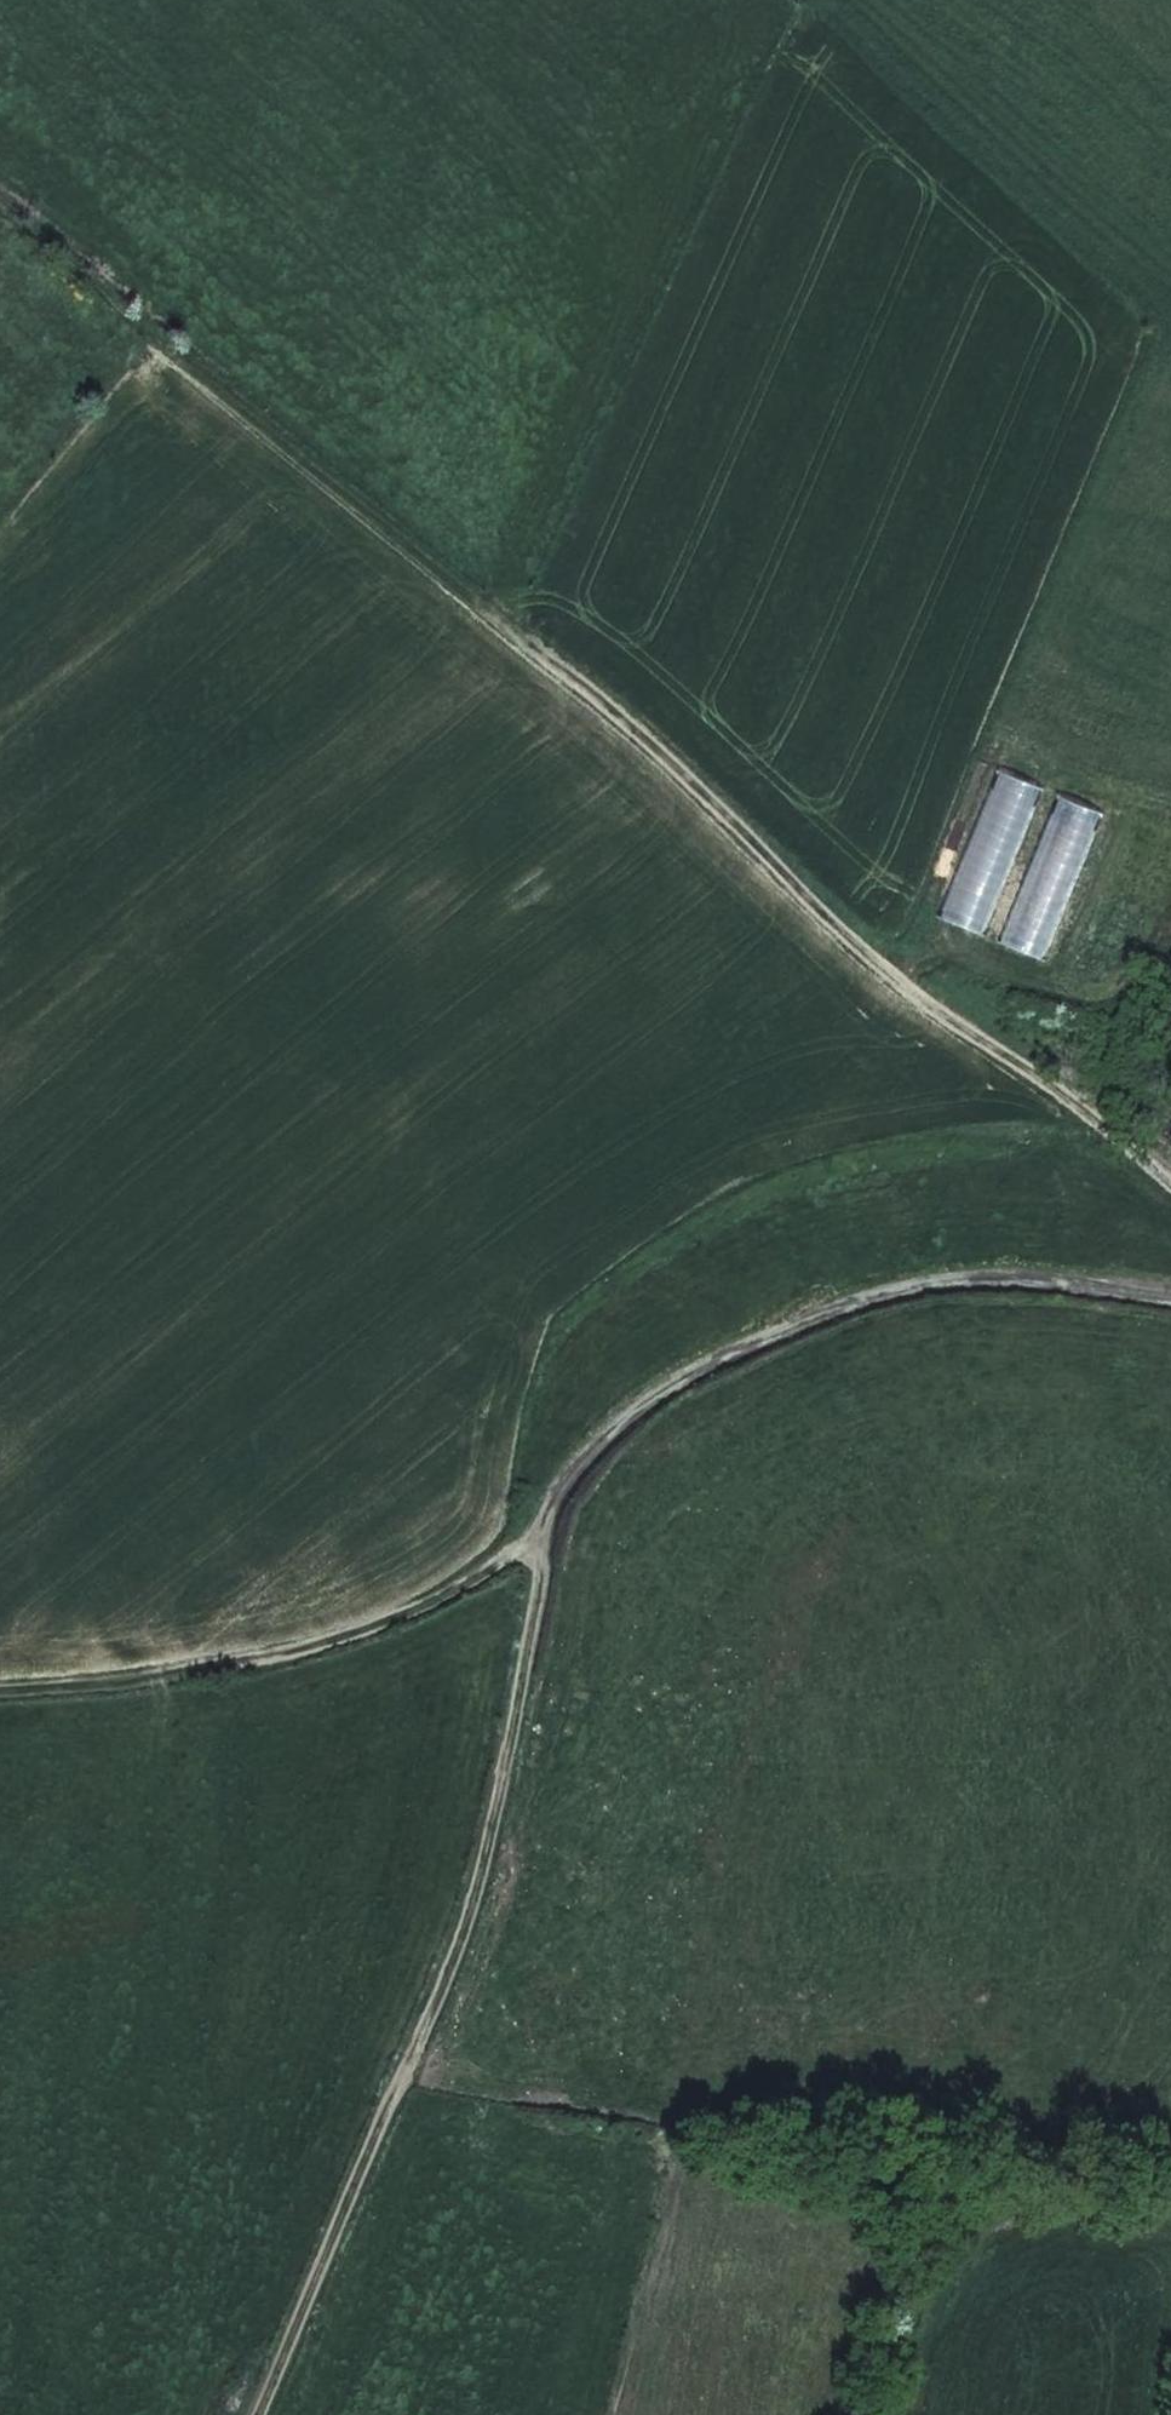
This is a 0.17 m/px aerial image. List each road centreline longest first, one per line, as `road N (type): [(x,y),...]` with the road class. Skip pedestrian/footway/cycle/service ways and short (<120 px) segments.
road 1 (track): [(1170,1300),(978,1279),(801,1317),(570,1458),(541,1544),(486,1859),(253,2414)]
road 2 (track): [(541,1544),(397,1621),(285,1656),(138,1681),(0,1693)]
road 3 (track): [(1170,1187),(1060,1095)]

